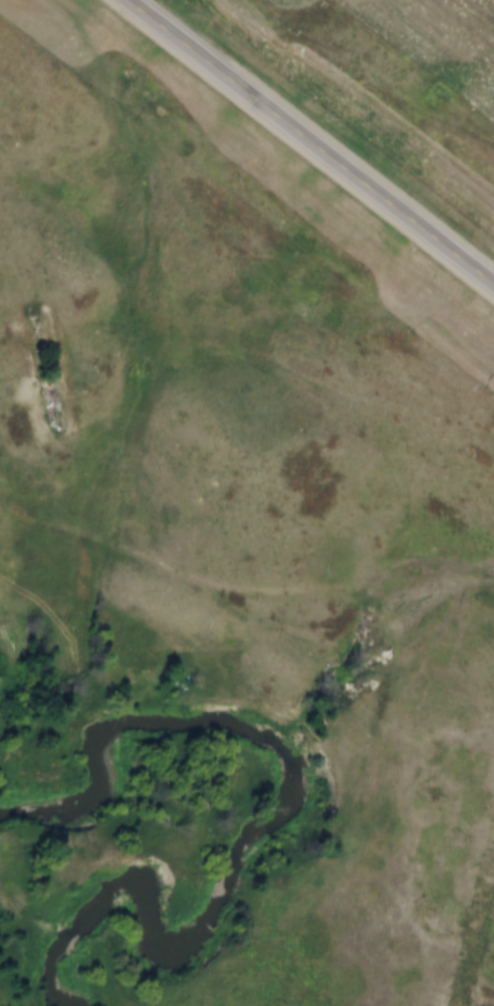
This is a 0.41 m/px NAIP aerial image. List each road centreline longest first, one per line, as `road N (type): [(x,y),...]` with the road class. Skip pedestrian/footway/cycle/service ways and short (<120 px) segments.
road 1 (track): [(0,490),(47,520),(229,589),(350,594),(370,591),(403,563),(493,560)]
road 2 (secondary): [(493,276),(131,0)]

